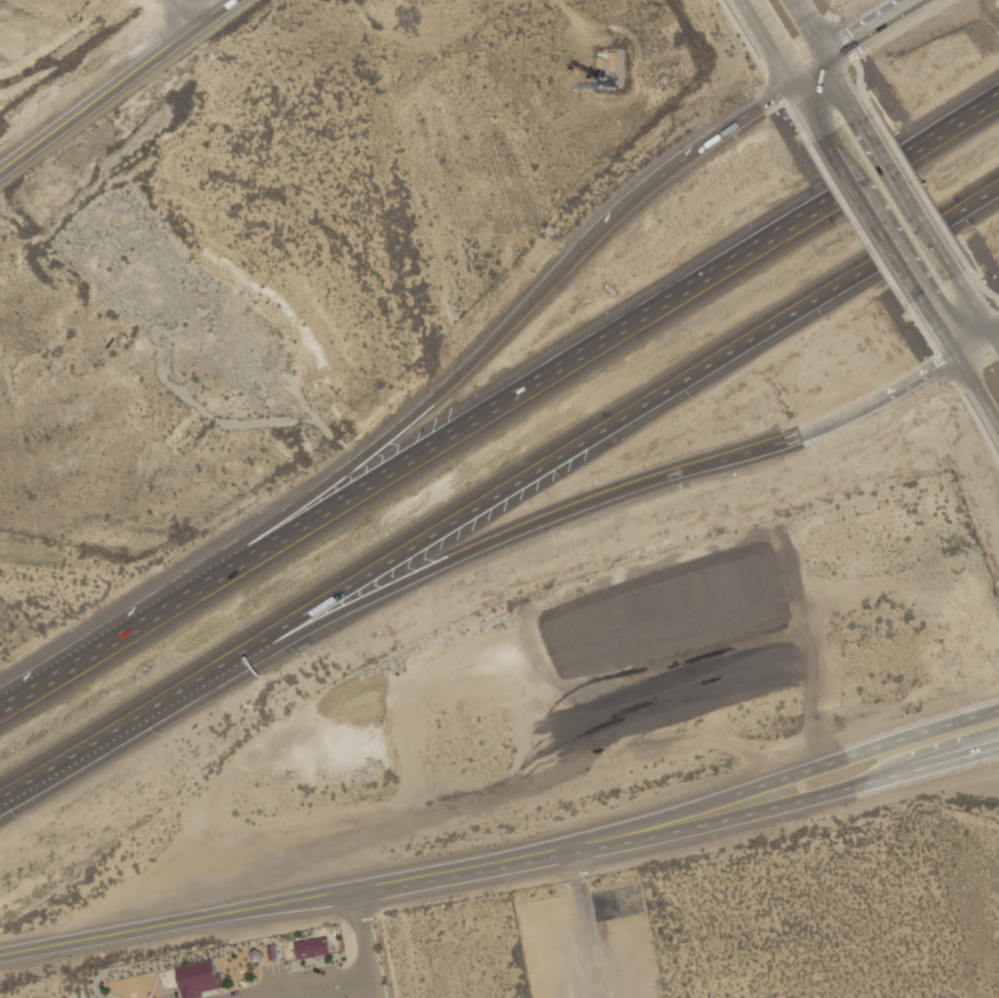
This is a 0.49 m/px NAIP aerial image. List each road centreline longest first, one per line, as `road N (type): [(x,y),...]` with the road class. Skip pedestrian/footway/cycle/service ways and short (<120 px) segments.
road 1 (motorway): [(201,680),(972,204)]
road 2 (motorway): [(942,128),(181,596)]
road 3 (tertiary): [(383,886),(683,830),(998,747)]
road 4 (motorway): [(201,680),(548,519),(713,464)]
road 5 (motorway): [(562,271),(403,427),(181,596)]
road 6 (tertiary): [(846,758),(599,833),(383,886)]
road 7 (tertiary): [(383,886),(0,952)]
road 8 (tertiary): [(231,0),(0,176)]
road 9 (motorway): [(0,799),(201,680)]
road 10 (motorway): [(181,596),(0,706)]
road 11 (motorway): [(713,140),(562,271)]
road 12 (primary): [(825,137),(923,298)]
road 13 (motorway): [(804,435),(957,356)]
road 14 (tertiary): [(998,712),(846,758)]

